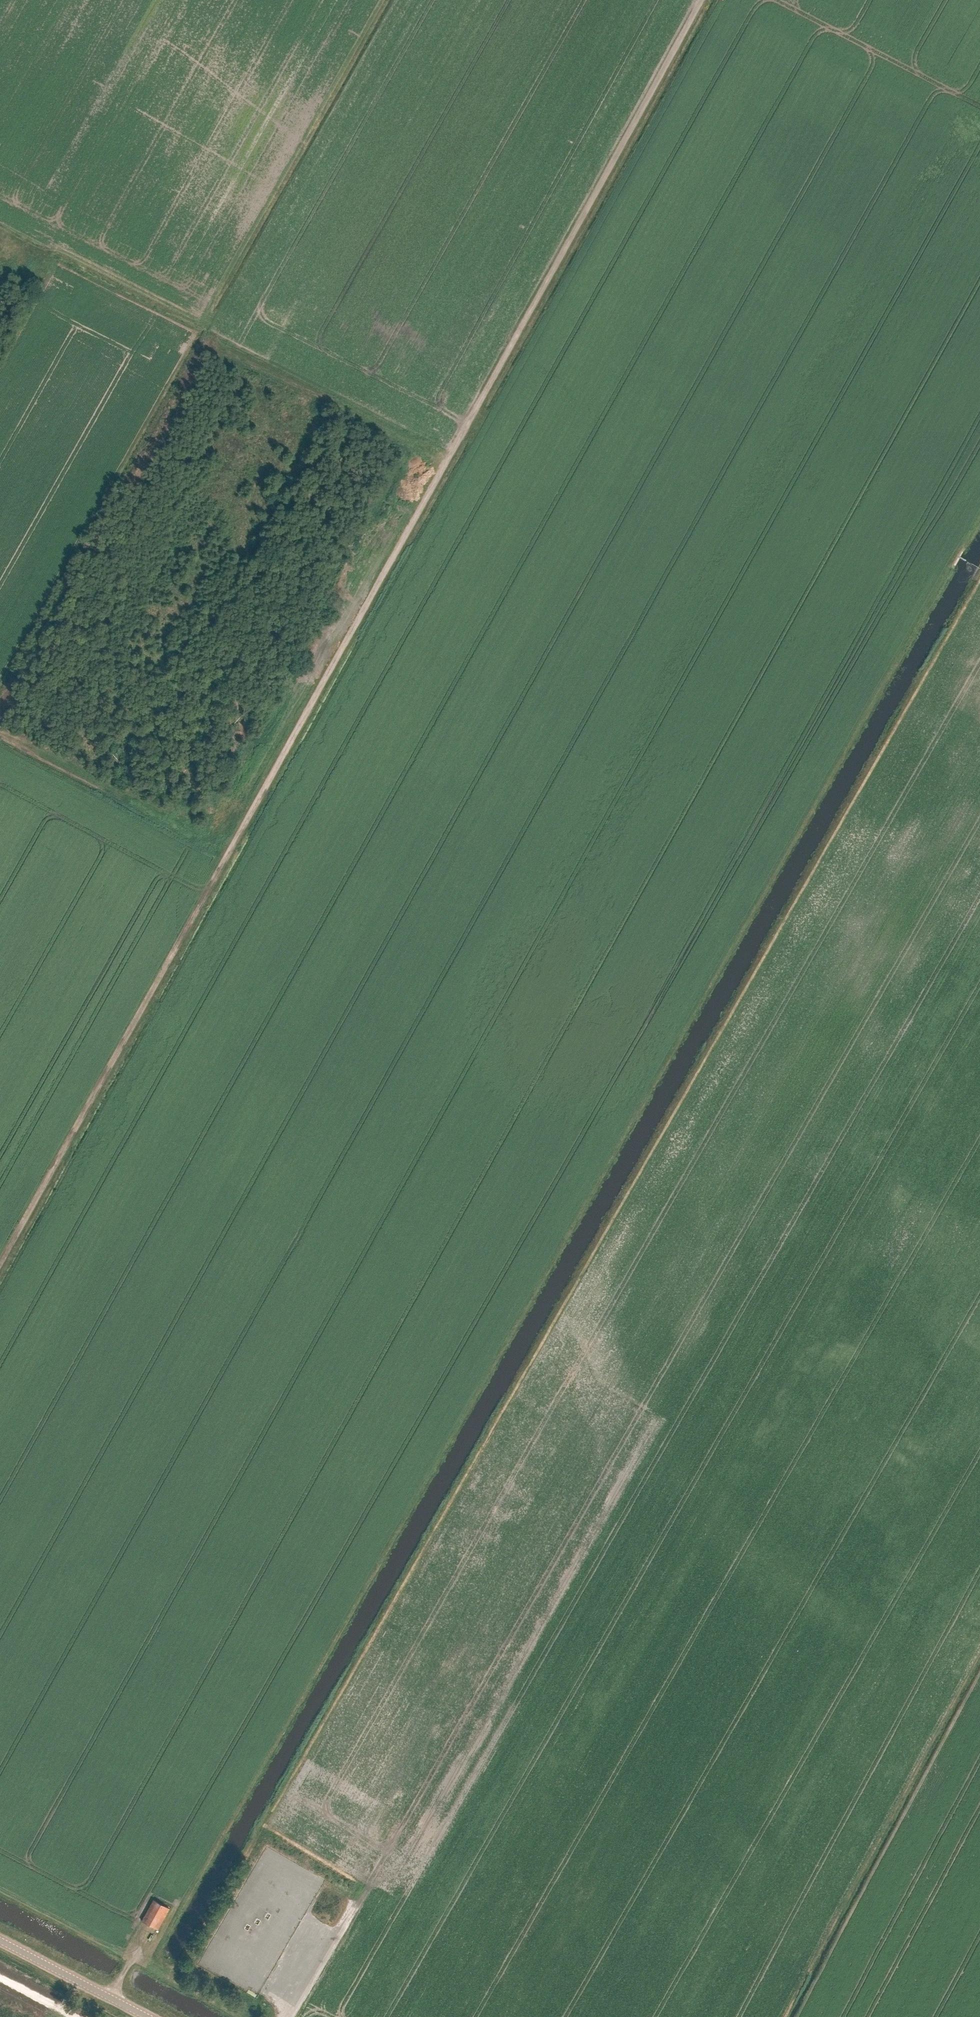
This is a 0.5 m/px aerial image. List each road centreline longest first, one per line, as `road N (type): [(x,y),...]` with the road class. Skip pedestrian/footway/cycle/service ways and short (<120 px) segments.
road 1 (track): [(0,1266),(703,0)]
road 2 (unclassified): [(148,2016),(0,1939)]

